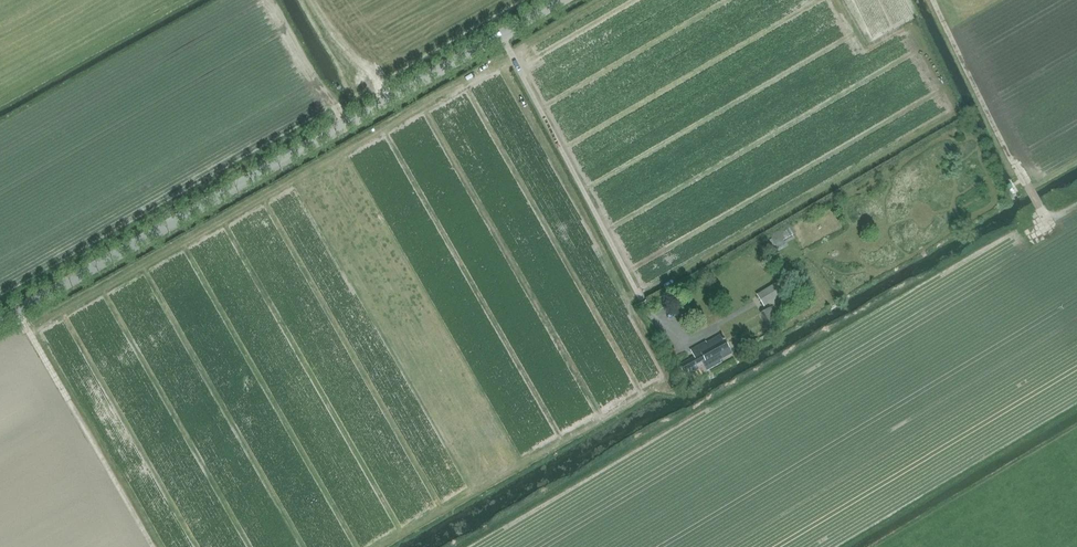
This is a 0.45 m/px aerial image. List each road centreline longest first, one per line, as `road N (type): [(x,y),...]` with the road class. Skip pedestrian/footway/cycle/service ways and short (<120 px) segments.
road 1 (tertiary): [(0,323),(562,0)]
road 2 (track): [(932,0),(1049,227)]

